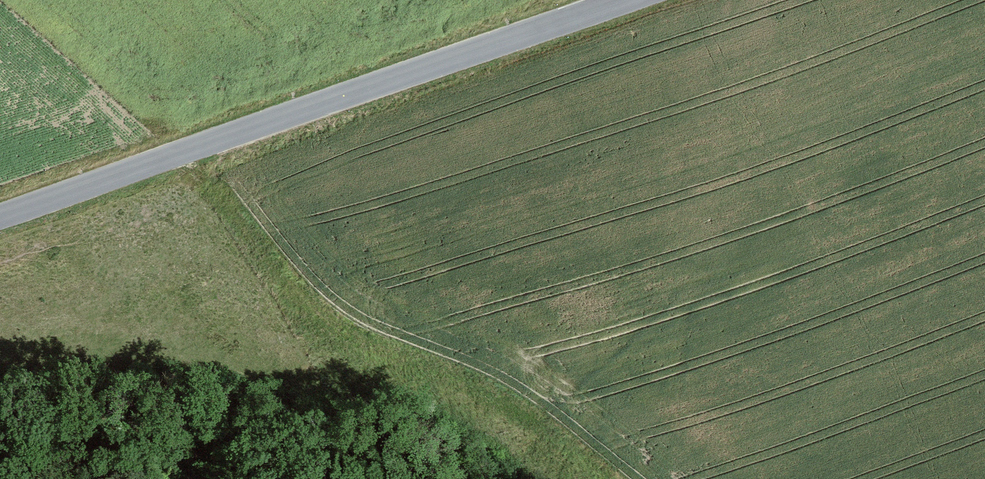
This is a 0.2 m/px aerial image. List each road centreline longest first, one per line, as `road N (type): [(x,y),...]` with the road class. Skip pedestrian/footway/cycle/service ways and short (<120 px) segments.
road 1 (tertiary): [(0,216),(625,0)]
road 2 (track): [(621,478),(514,411),(329,318),(207,144)]

